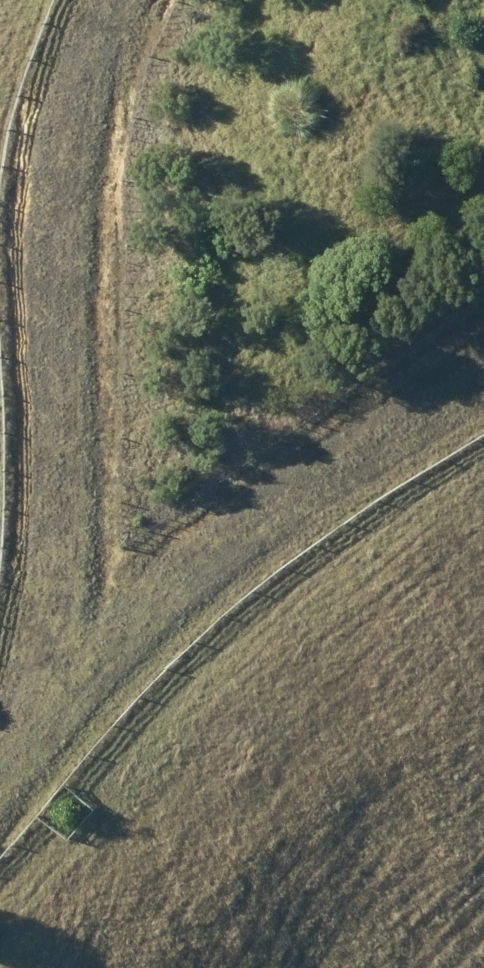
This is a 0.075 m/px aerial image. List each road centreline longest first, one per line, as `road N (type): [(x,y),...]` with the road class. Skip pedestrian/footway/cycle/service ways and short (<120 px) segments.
road 1 (track): [(0,780),(147,620),(483,368)]
road 2 (track): [(103,0),(83,49),(54,390)]
road 3 (track): [(54,390),(61,713)]

